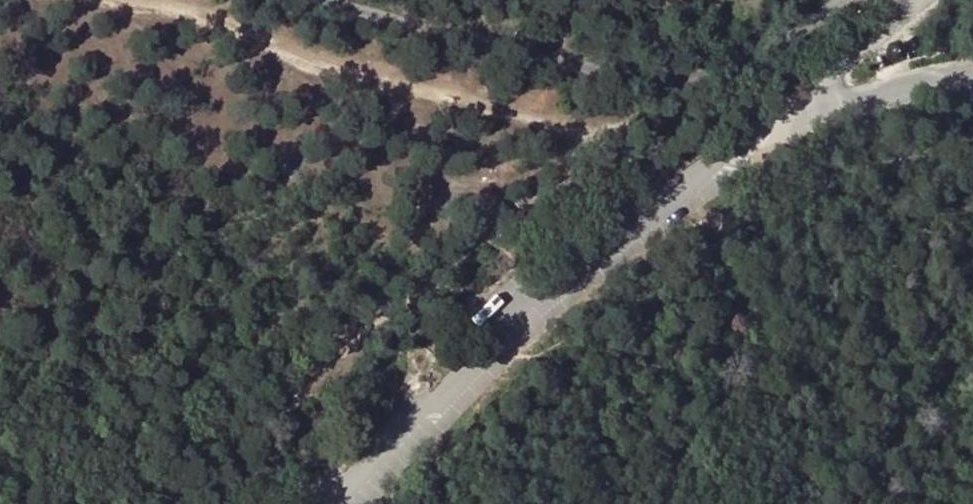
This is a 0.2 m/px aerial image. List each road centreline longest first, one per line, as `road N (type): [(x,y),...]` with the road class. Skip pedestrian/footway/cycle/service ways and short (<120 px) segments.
road 1 (track): [(703,185),(665,155),(616,139),(413,93),(92,0)]
road 2 (unclassified): [(819,88),(563,300),(342,503)]
road 3 (track): [(333,0),(542,63),(678,84),(801,37),(851,0)]
road 4 (residential): [(819,88),(840,101),(972,75)]
road 5 (residential): [(912,0),(819,88)]

